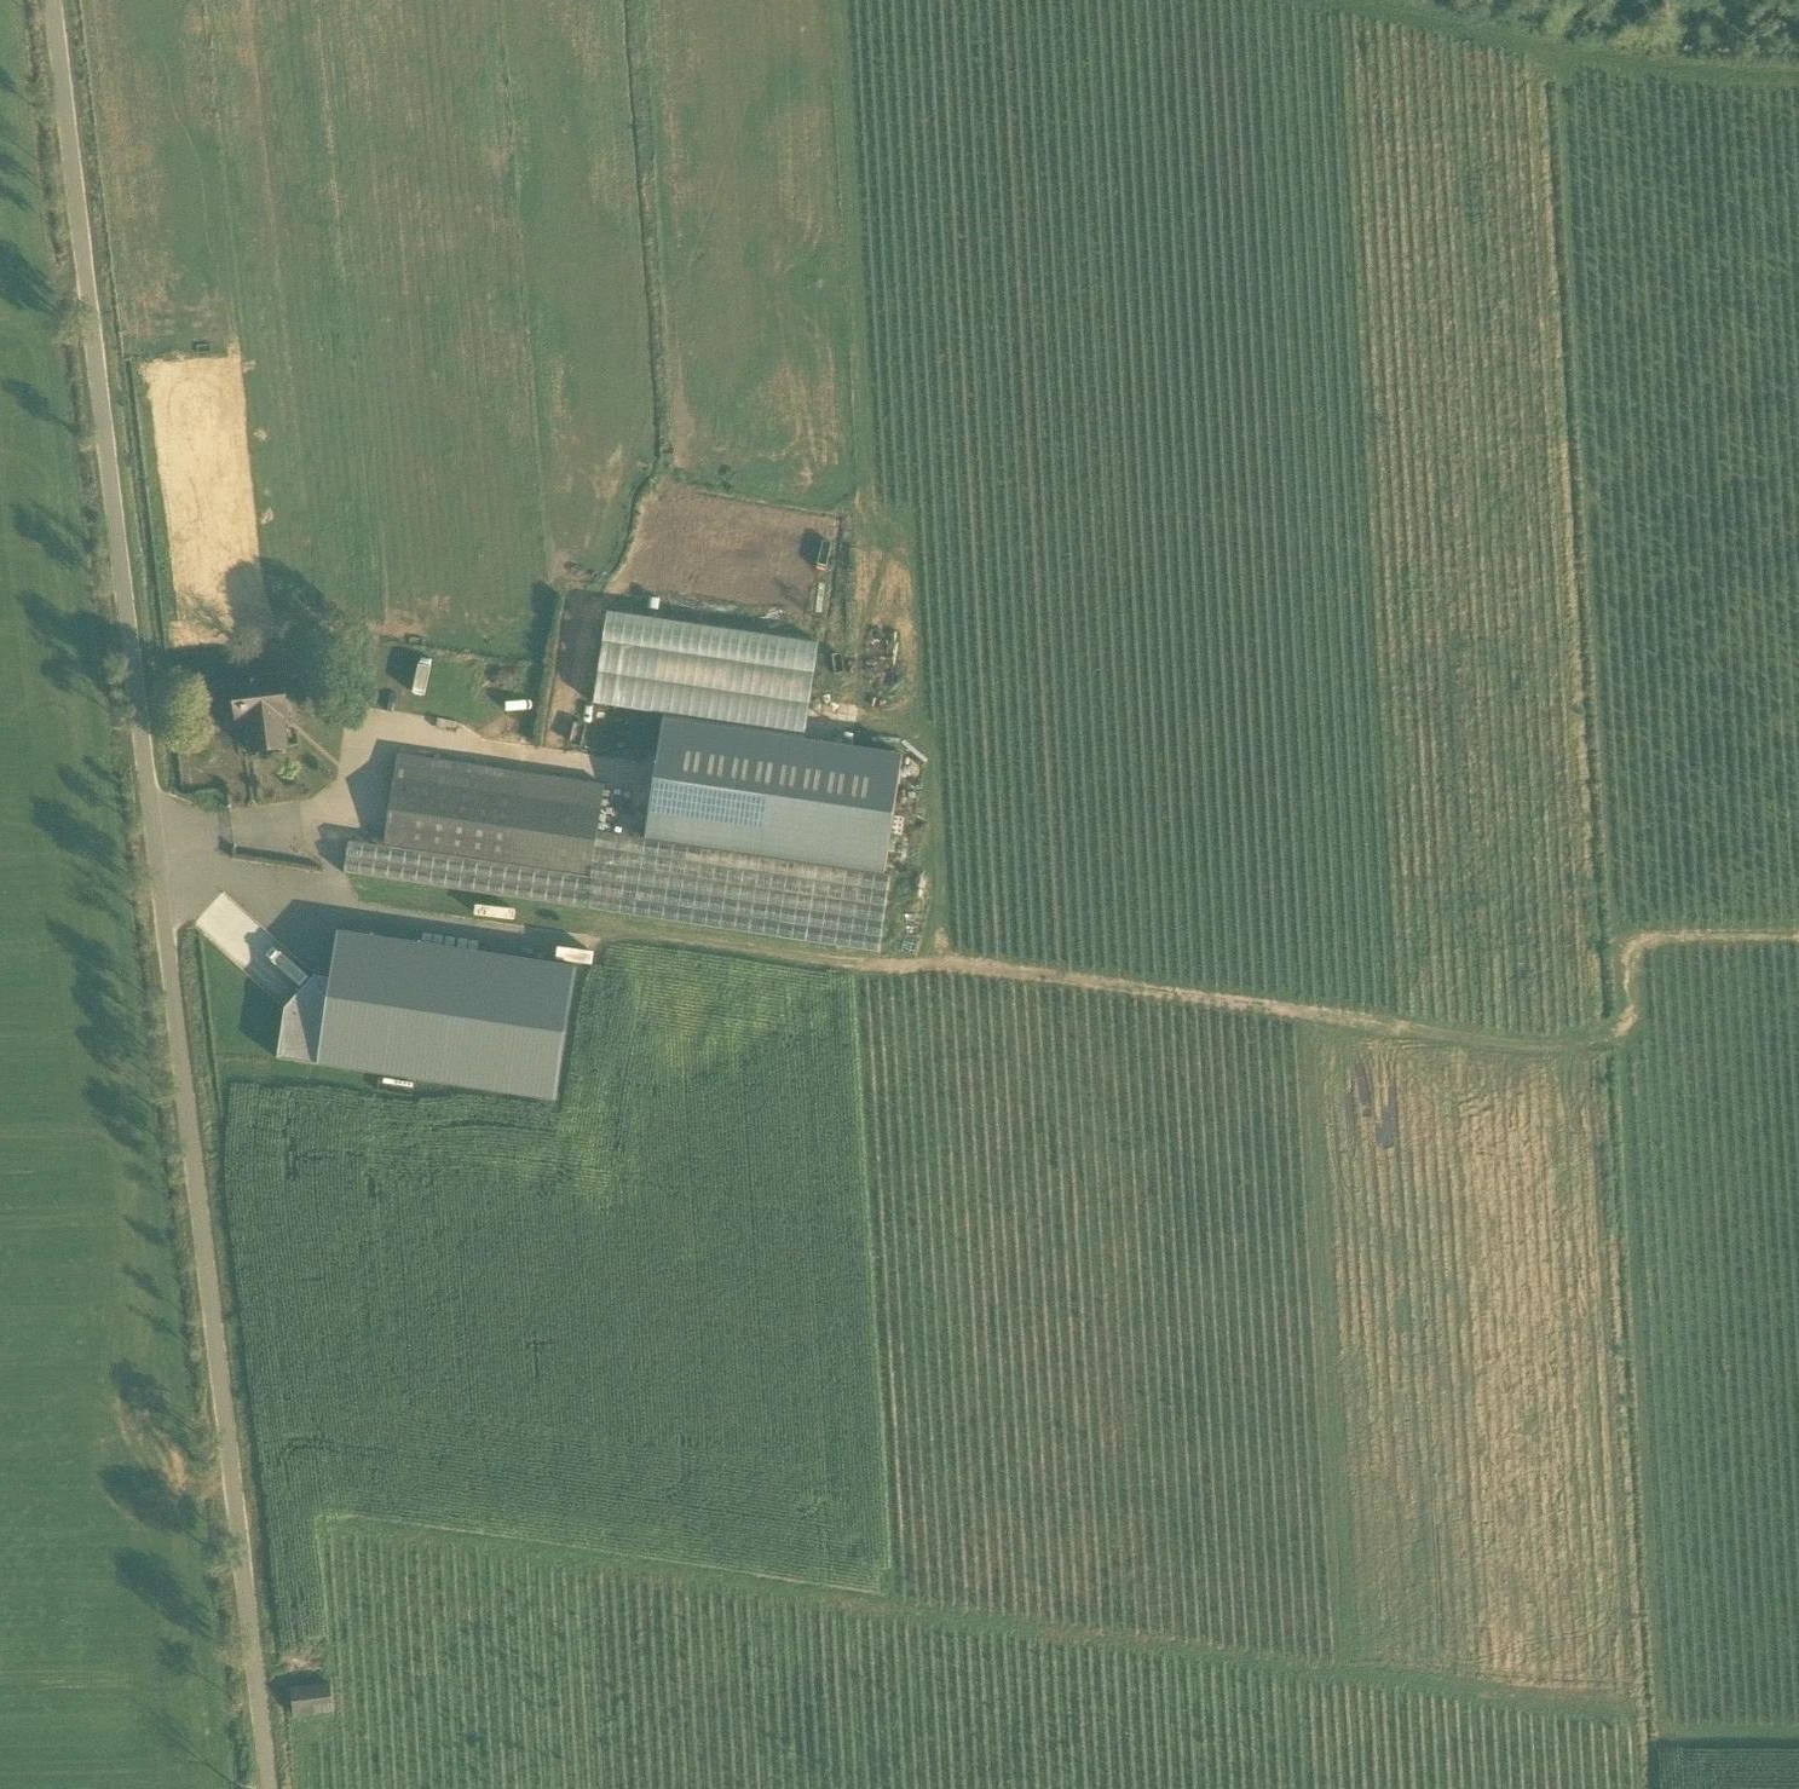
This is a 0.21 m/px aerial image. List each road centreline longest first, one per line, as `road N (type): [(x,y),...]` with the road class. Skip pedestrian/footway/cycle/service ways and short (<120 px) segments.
road 1 (unclassified): [(270,1788),(53,0)]
road 2 (track): [(1622,1038),(1565,64),(1317,0)]

